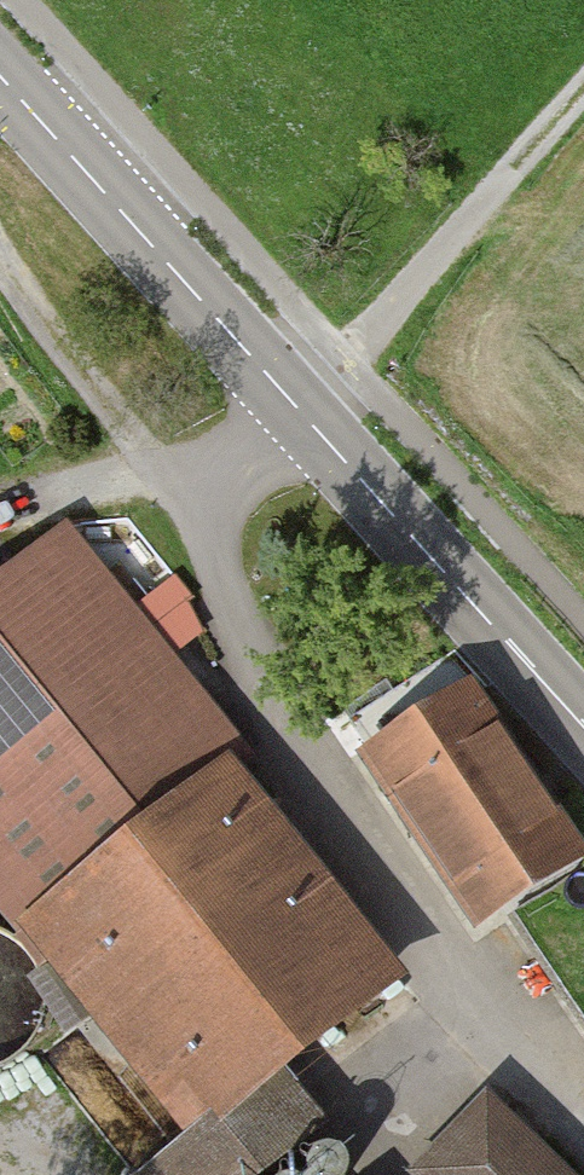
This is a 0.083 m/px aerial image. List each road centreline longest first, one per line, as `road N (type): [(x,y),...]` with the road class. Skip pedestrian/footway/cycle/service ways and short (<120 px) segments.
road 1 (tertiary): [(0,76),(583,721)]
road 2 (track): [(296,406),(385,314),(583,74)]
road 3 (track): [(0,531),(62,491),(125,488),(196,519)]

